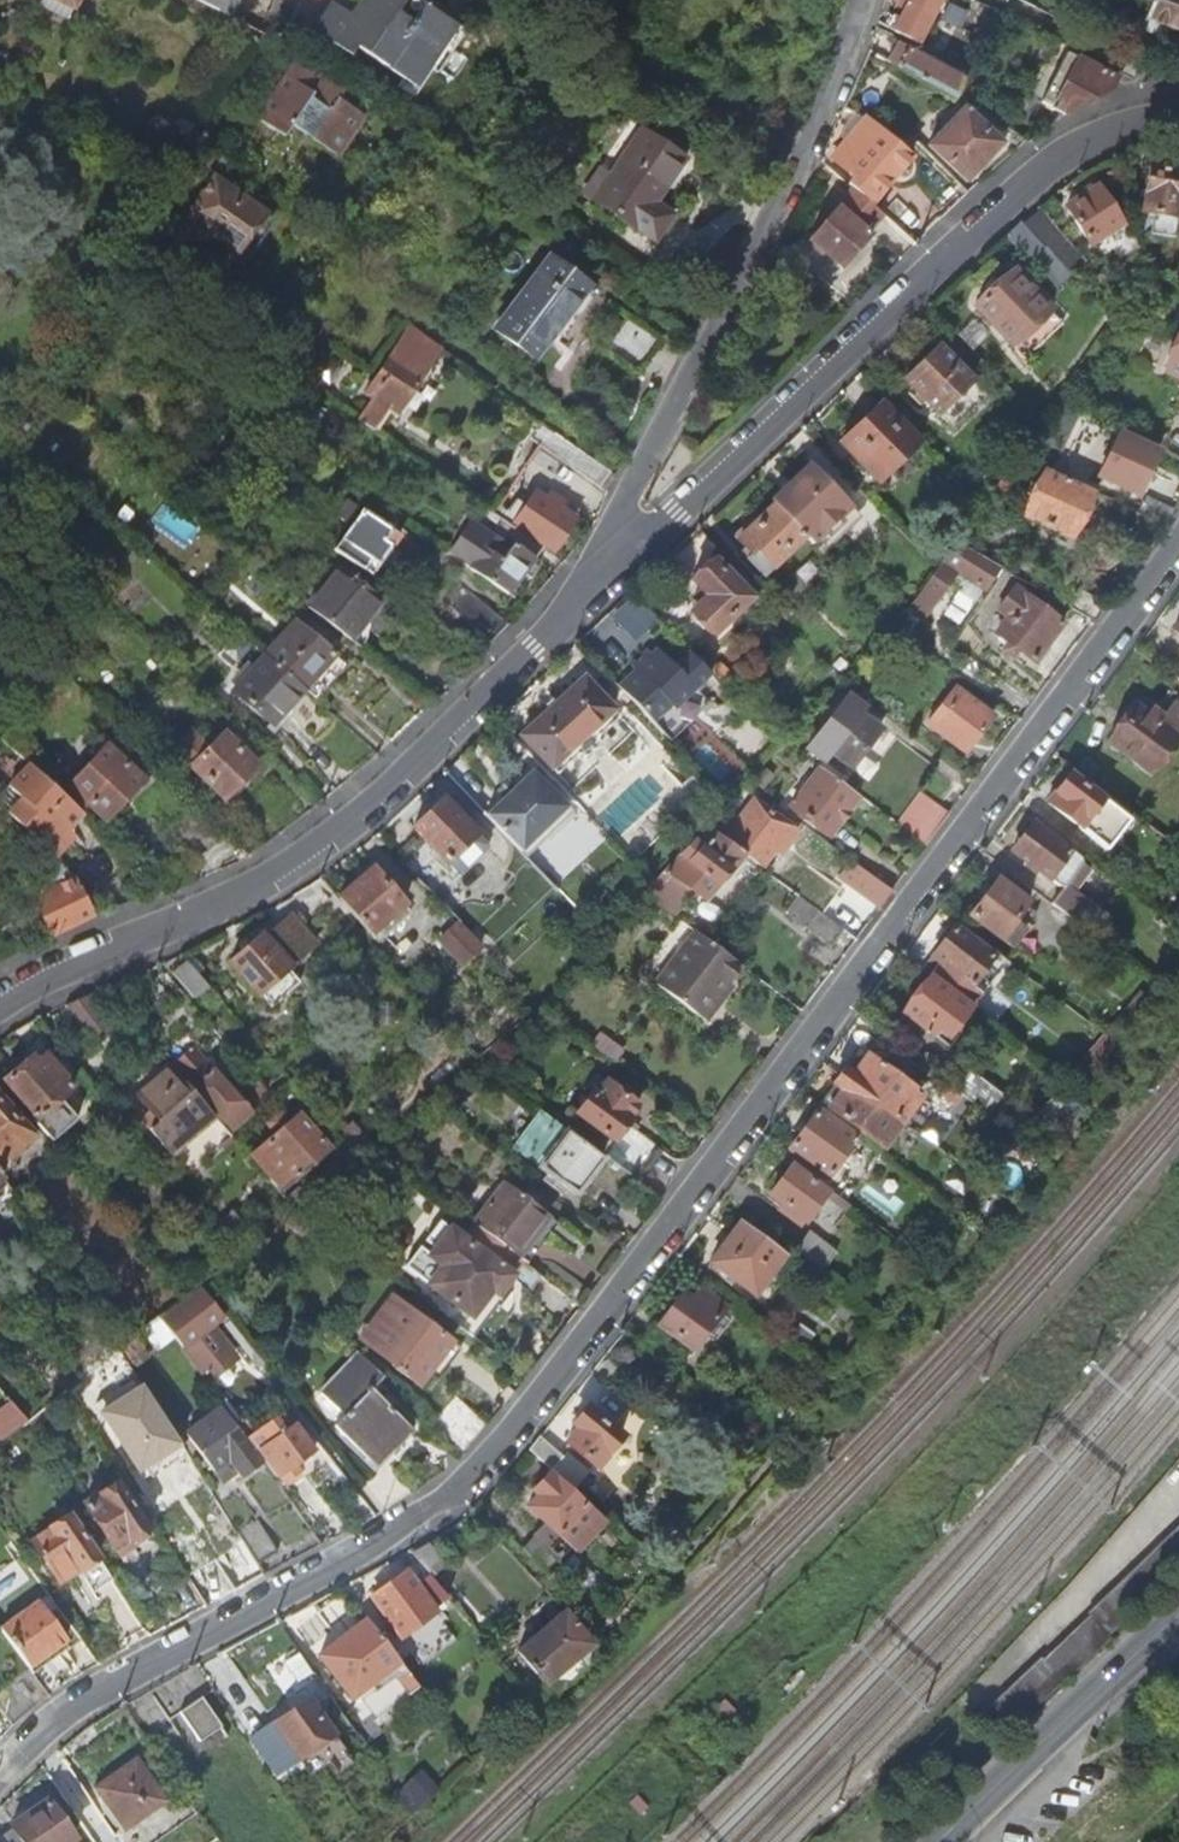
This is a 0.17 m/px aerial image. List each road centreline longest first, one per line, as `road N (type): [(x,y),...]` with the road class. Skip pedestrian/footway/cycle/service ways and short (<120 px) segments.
road 1 (residential): [(1178,536),(661,1232),(462,1479),(384,1540),(83,1702),(0,1775)]
road 2 (residential): [(597,583),(1036,174),(1100,135),(1178,115)]
road 3 (residential): [(0,1010),(247,893),(311,853),(386,791),(597,583)]
road 4 (residential): [(859,0),(790,180),(628,500),(597,583)]
road 5 (secondary): [(1178,1614),(940,1841)]

